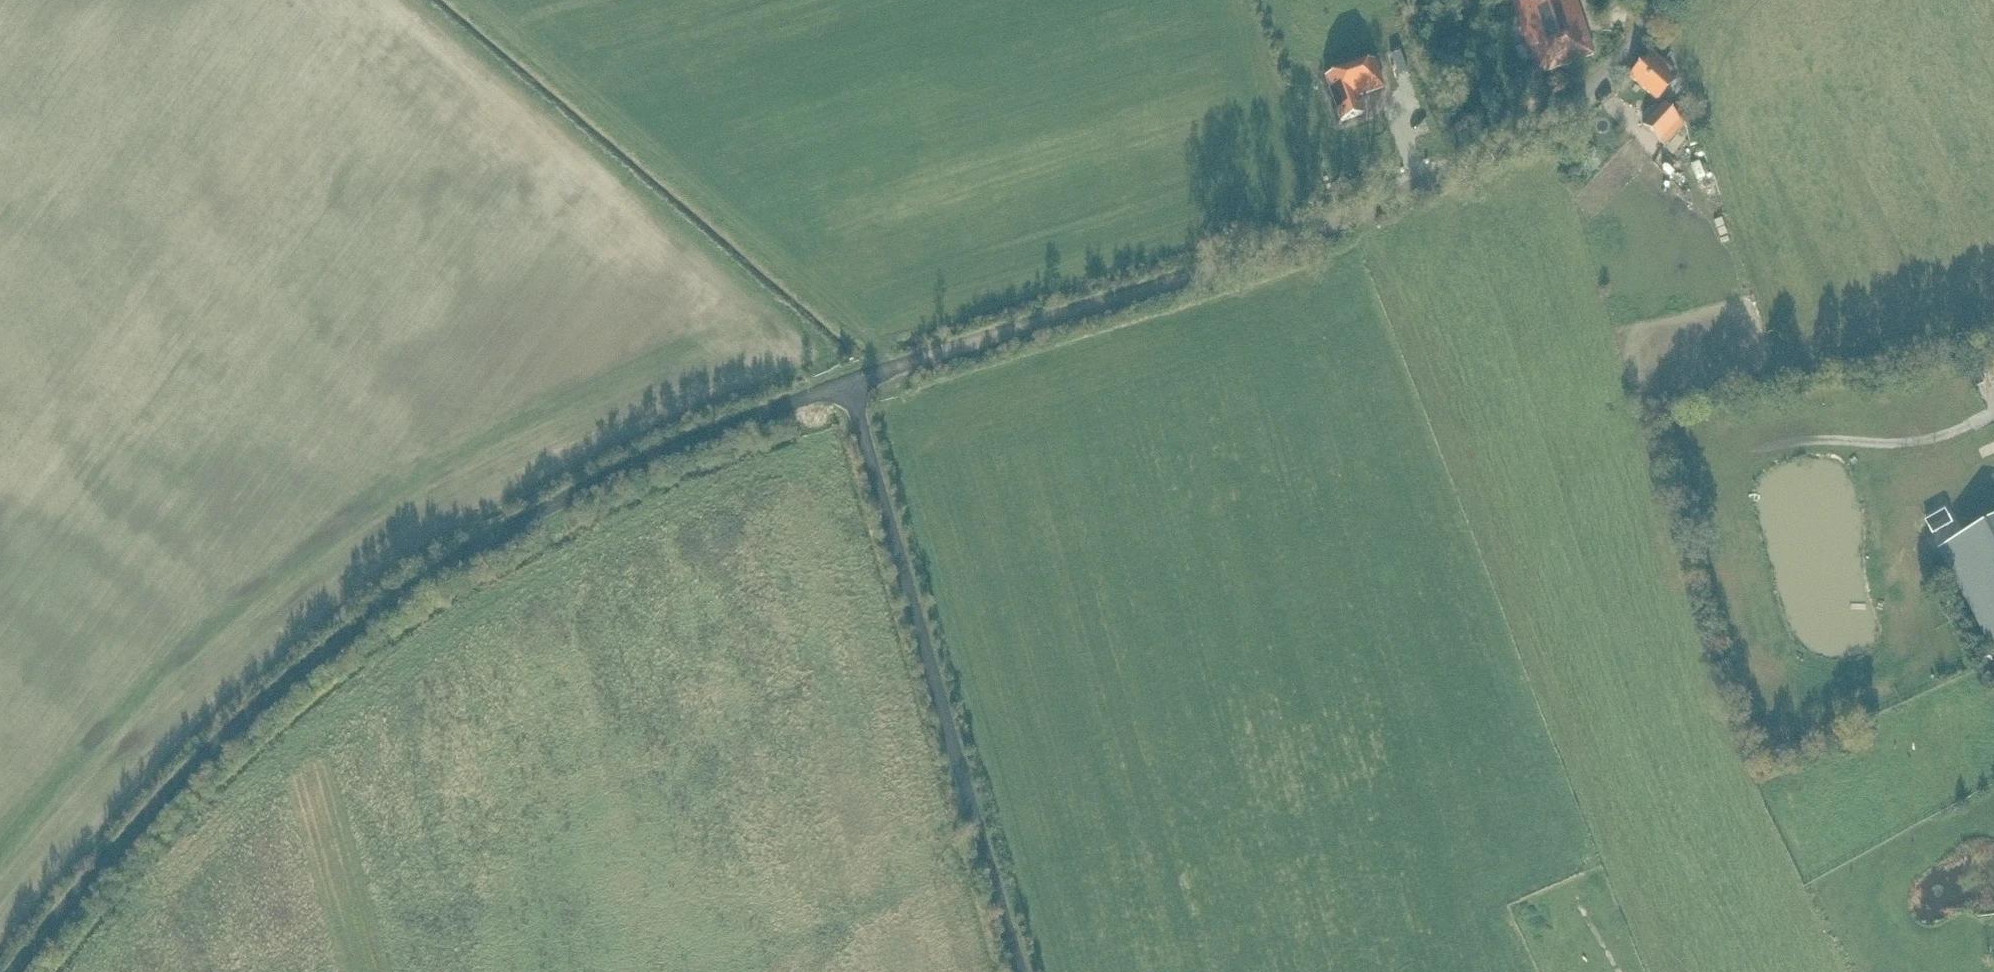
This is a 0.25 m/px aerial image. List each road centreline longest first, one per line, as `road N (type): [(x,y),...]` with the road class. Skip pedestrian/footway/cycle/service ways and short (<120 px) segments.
road 1 (unclassified): [(14,971),(223,737),(359,624),(520,524),(681,446),(849,385)]
road 2 (unclassified): [(849,385),(1283,242),(1518,144),(1611,75),(1662,0)]
road 3 (unclassified): [(1020,971),(849,385)]

